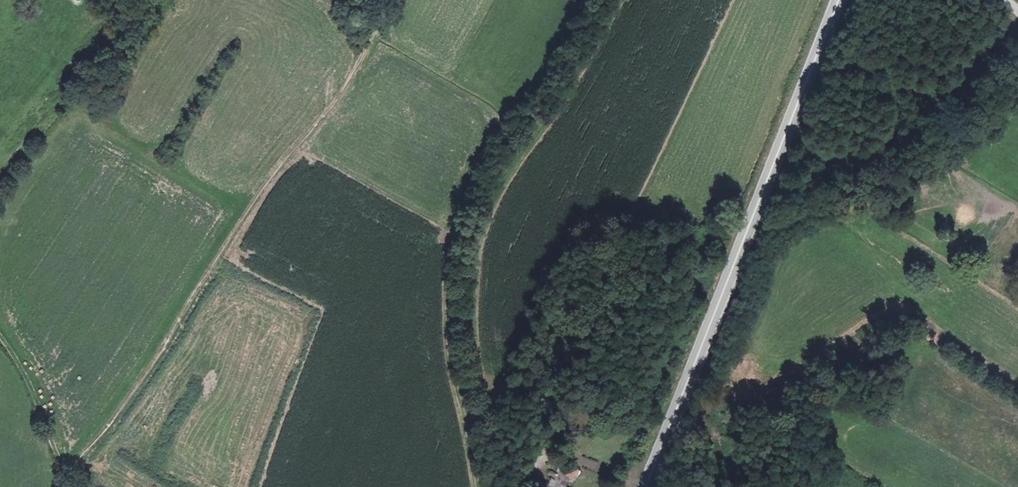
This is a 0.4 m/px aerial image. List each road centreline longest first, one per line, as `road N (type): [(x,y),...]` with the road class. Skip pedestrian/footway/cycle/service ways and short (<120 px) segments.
road 1 (track): [(67,479),(142,383),(266,182),(346,89),(392,0)]
road 2 (secondary): [(645,486),(839,0)]
road 3 (track): [(67,479),(24,371),(0,336)]

